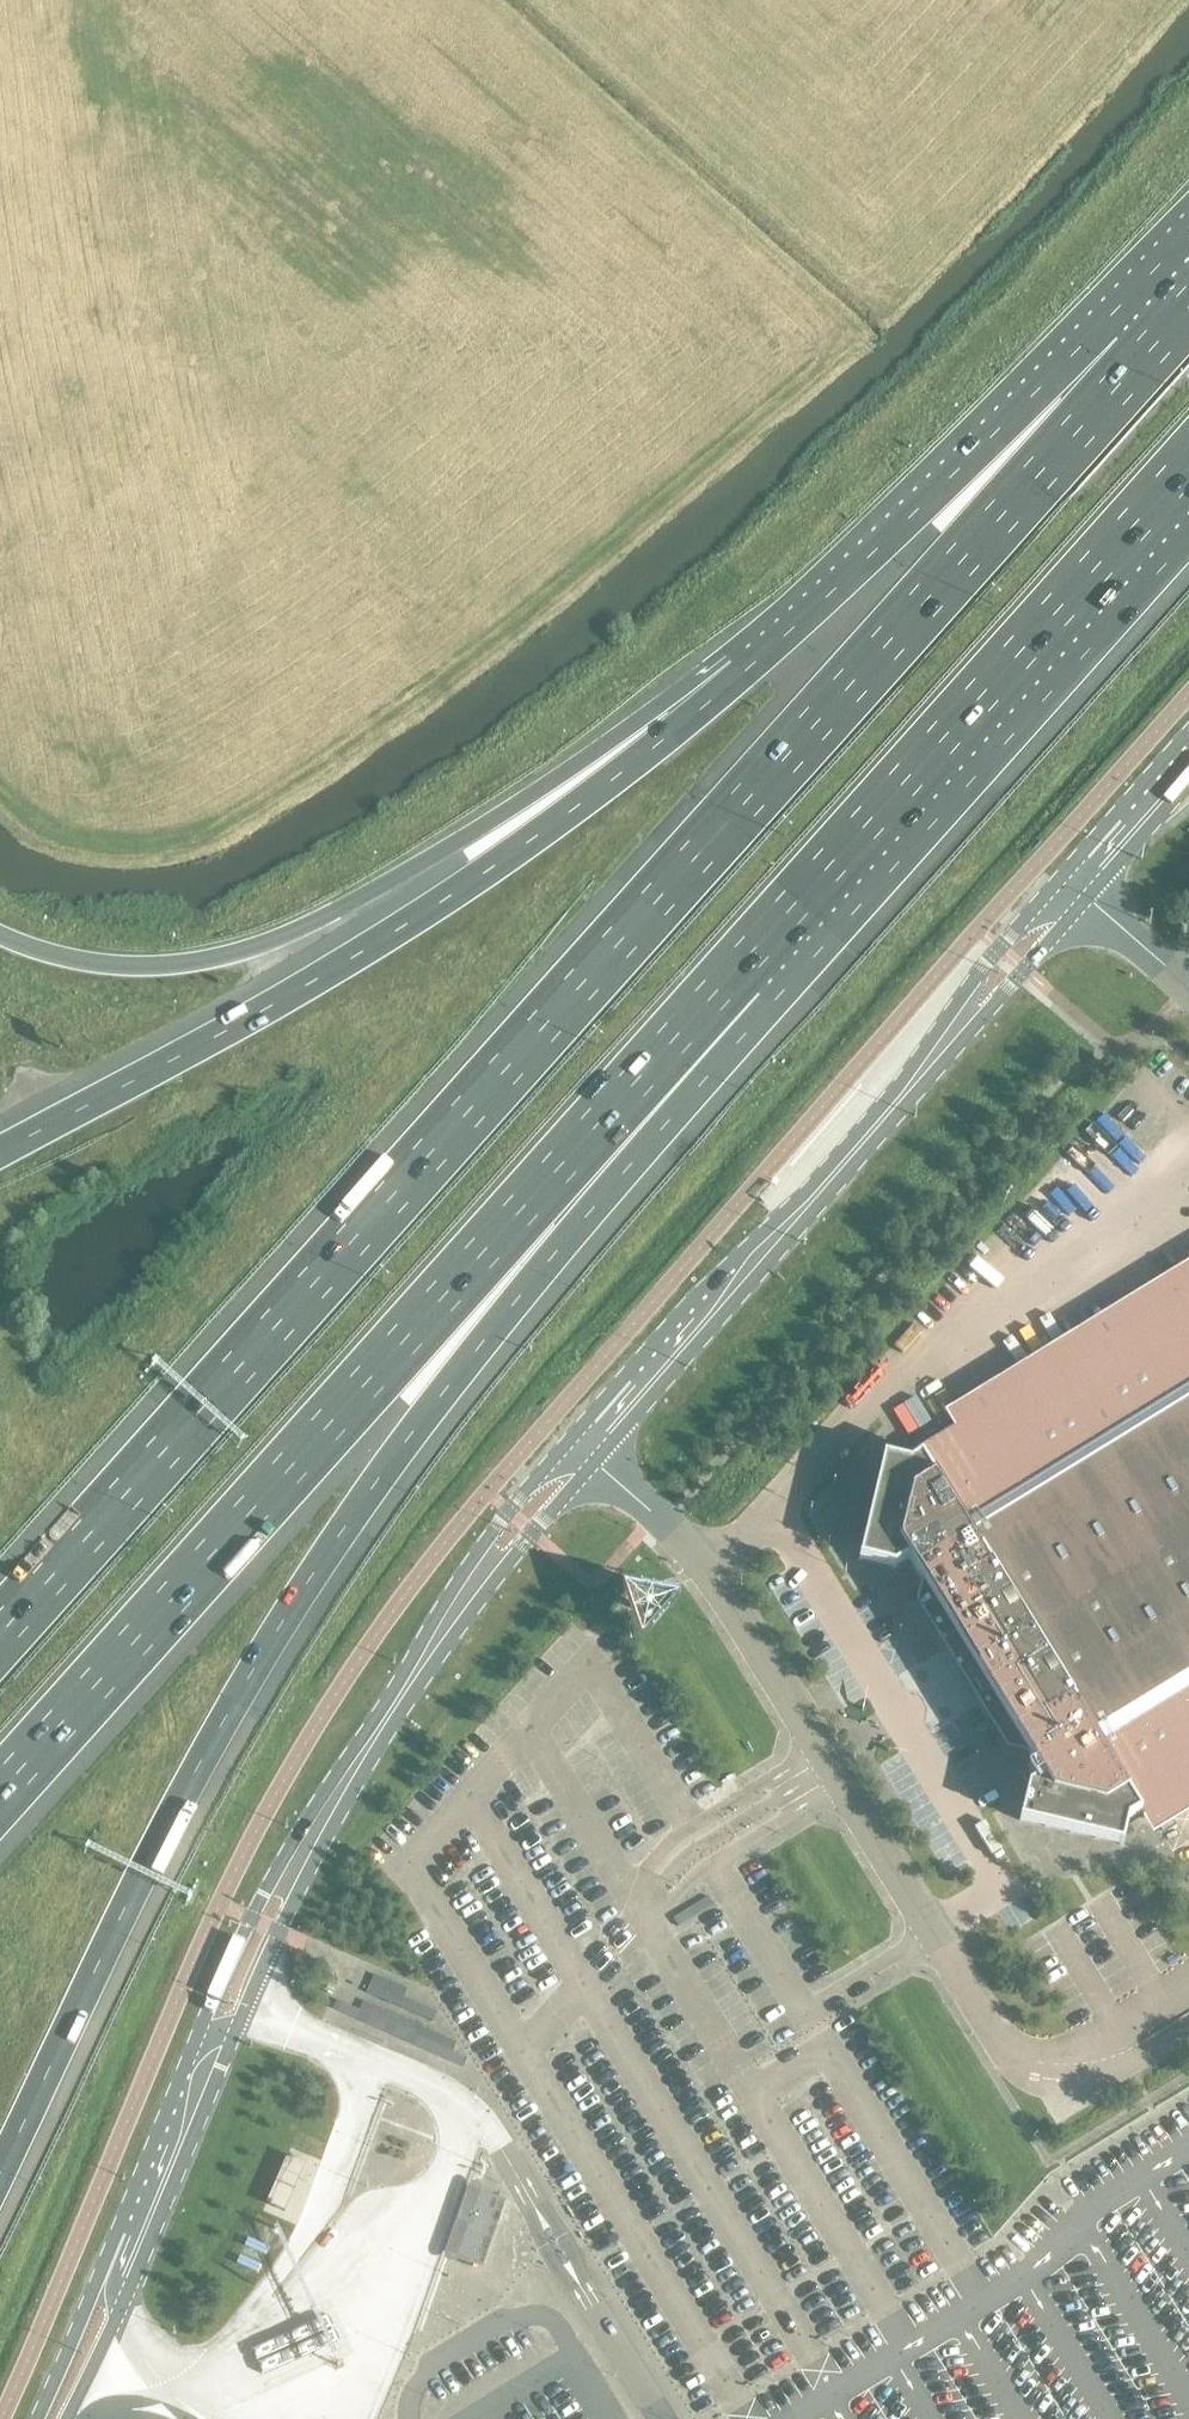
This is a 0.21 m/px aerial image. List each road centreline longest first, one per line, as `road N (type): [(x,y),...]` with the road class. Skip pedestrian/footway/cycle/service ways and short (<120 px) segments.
road 1 (motorway): [(1142,360),(0,1636)]
road 2 (motorway): [(0,2173),(219,1733),(372,1489),(747,980)]
road 3 (tertiary): [(567,1439),(507,1510),(261,1893),(38,2418)]
road 4 (motorway): [(0,1795),(377,1369),(747,980)]
road 5 (tertiary): [(70,2418),(331,1831),(424,1678),(593,1461)]
road 6 (motorway): [(741,672),(650,752),(405,926),(229,1033),(0,1154)]
road 7 (motorway): [(741,672),(279,938),(211,960),(129,968),(0,937)]
road 8 (tertiary): [(1062,876),(998,946),(848,1145),(696,1295),(567,1439)]
road 9 (tertiary): [(593,1461),(1088,898)]
road 10 (motorway): [(747,980),(1188,492)]
road 11 (unclassified): [(778,1509),(874,1397),(1188,1135)]
road 12 (unclassified): [(933,1935),(1004,1885),(778,1509)]
road 13 (motorway): [(1142,360),(917,508),(741,672)]
road 14 (unclassified): [(933,1935),(704,1566)]
road 15 (unclassified): [(1001,2050),(1051,2066),(1188,1979)]
road 16 (tertiary): [(1188,733),(1062,876)]
road 17 (unclassified): [(704,1566),(593,1461)]
road 18 (tertiary): [(1088,898),(1188,784)]
road 19 (unclassified): [(1001,2050),(933,1935)]
road 20 (unclassified): [(1188,983),(1088,898)]

